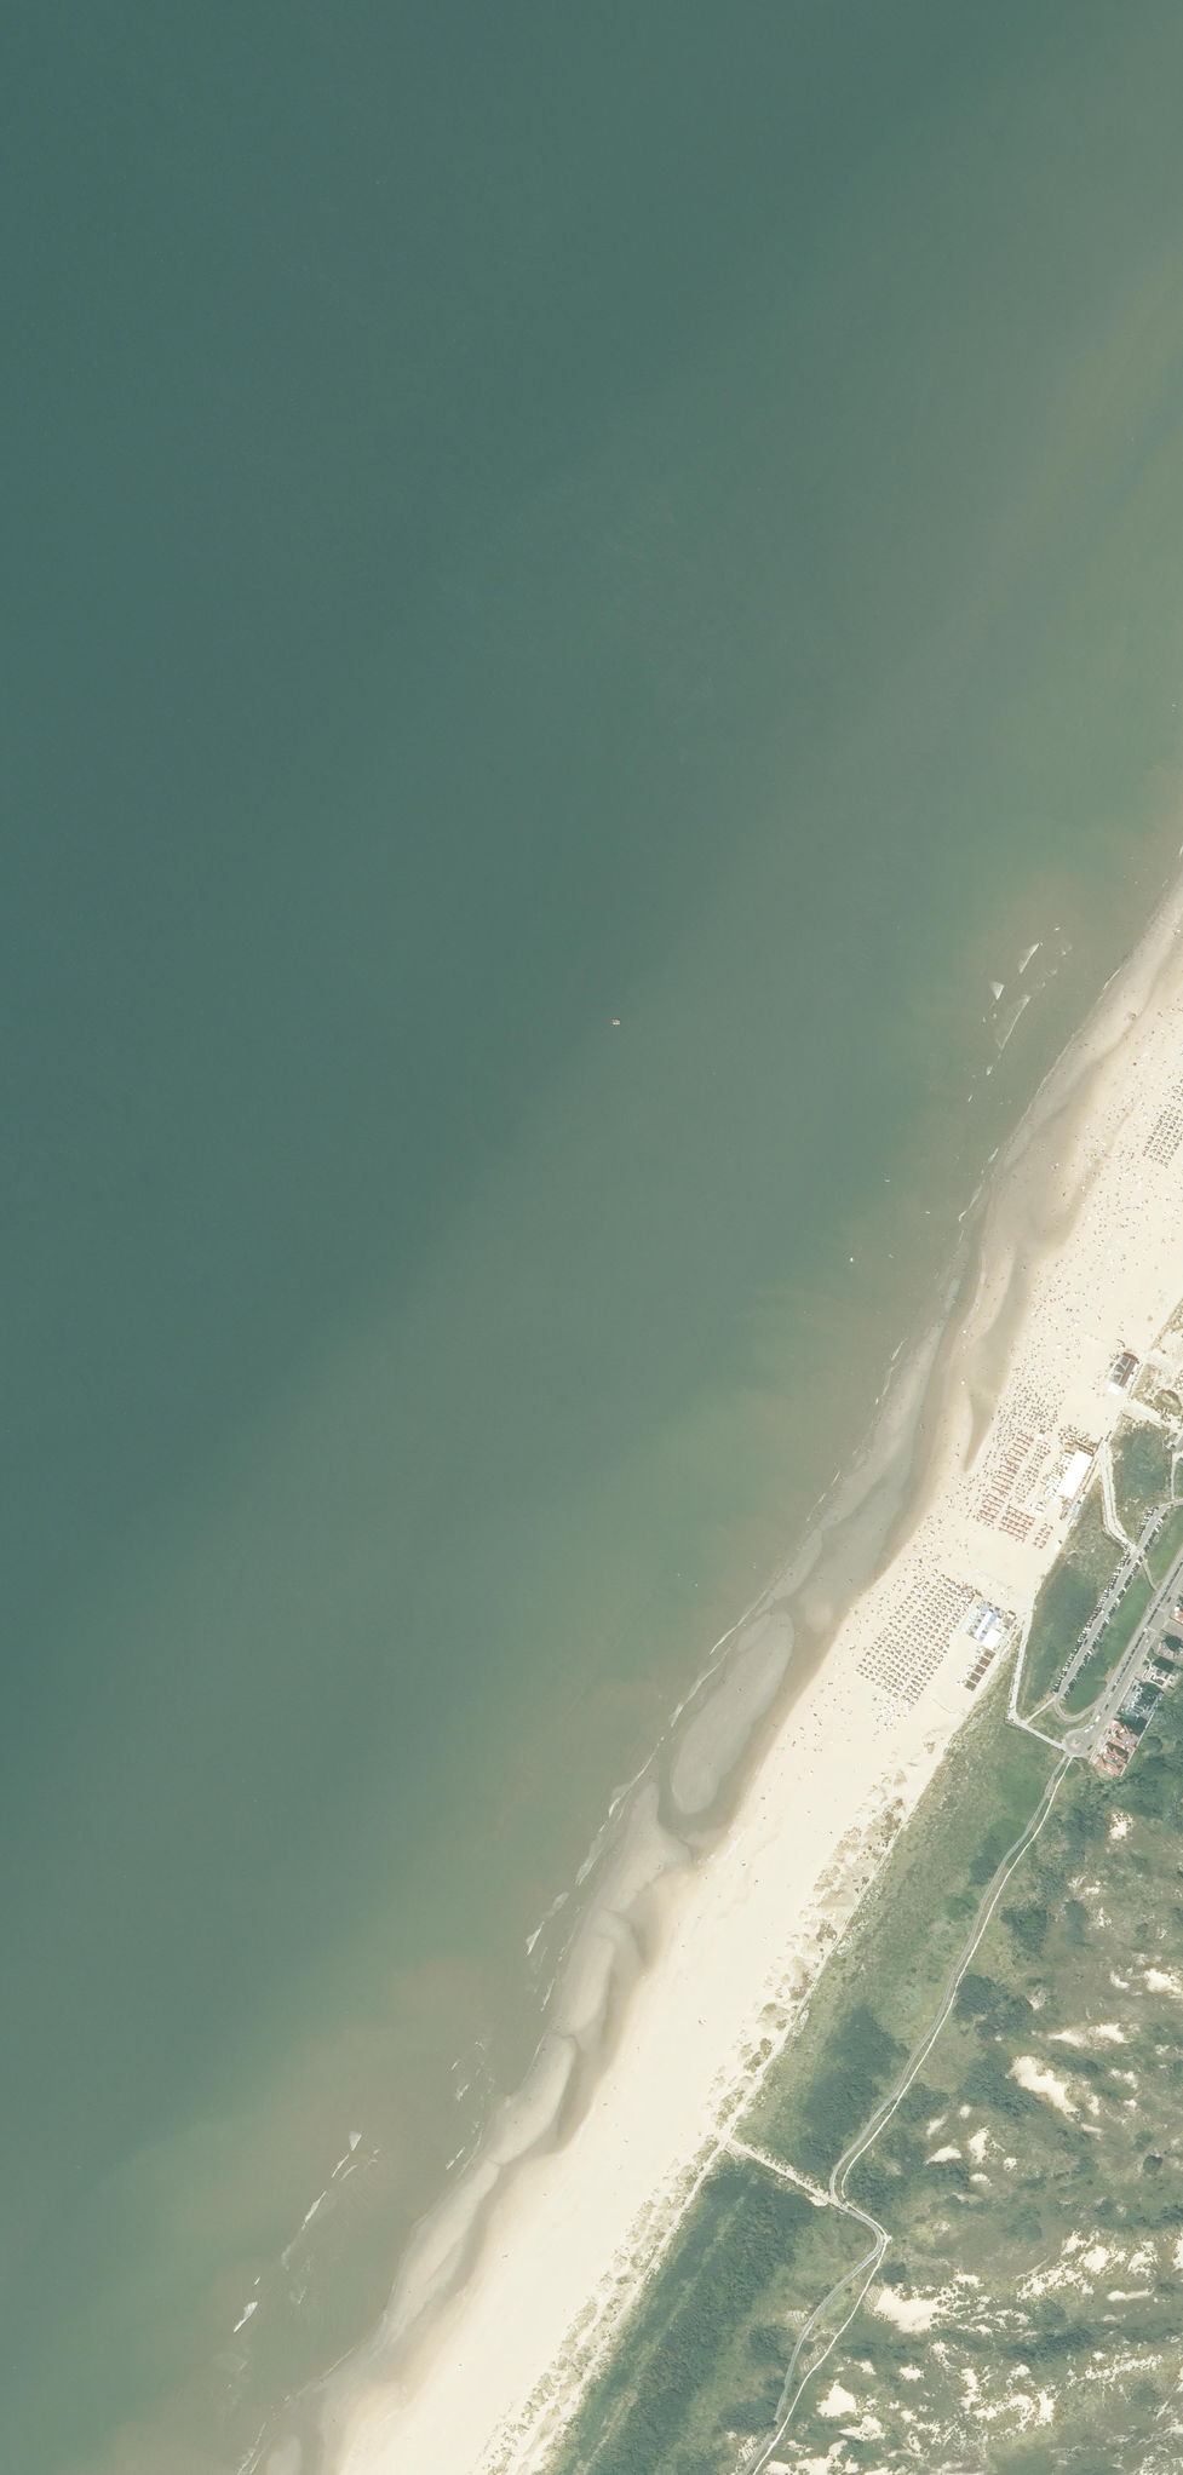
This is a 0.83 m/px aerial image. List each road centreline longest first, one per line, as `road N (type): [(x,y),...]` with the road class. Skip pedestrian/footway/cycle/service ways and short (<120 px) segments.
road 1 (residential): [(1085,1739),(1097,1731),(1157,1619)]

